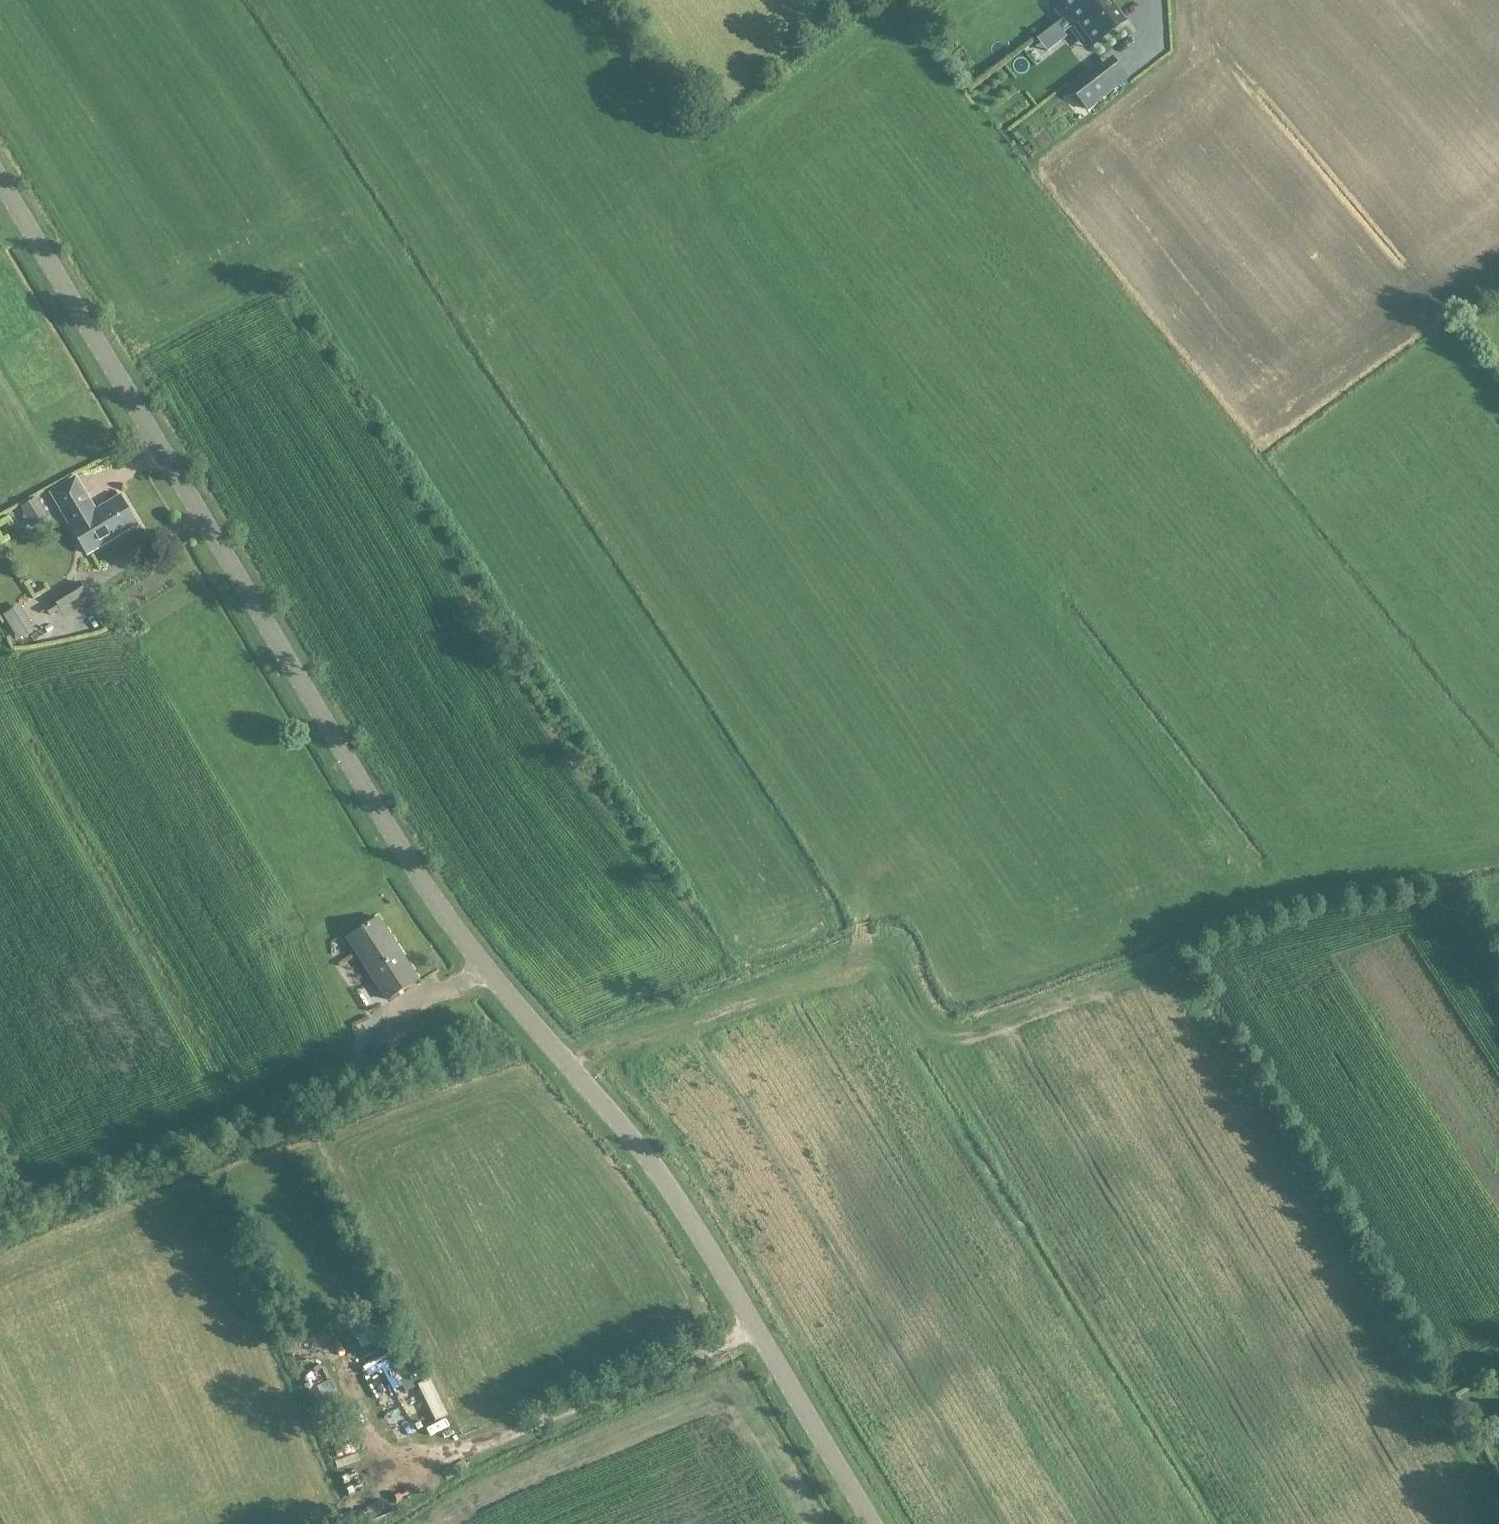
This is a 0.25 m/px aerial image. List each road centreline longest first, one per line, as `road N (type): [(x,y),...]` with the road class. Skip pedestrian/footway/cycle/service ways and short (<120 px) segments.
road 1 (unclassified): [(872,1523),(663,1180),(441,896),(0,164)]

